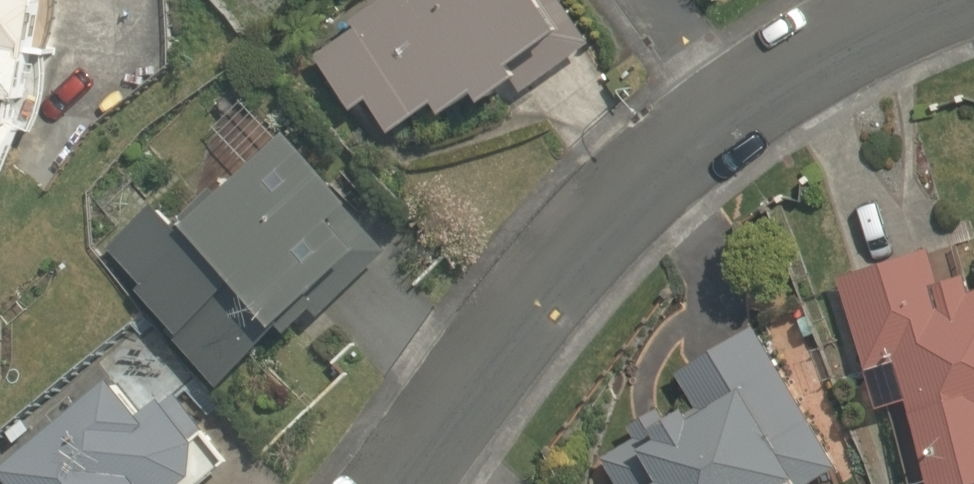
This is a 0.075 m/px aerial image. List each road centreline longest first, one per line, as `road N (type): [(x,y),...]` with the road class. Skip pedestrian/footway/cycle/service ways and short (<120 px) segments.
road 1 (residential): [(396,483),(630,200),(735,114)]
road 2 (residential): [(735,114),(905,14),(951,0)]
road 3 (residential): [(735,114),(661,0)]

